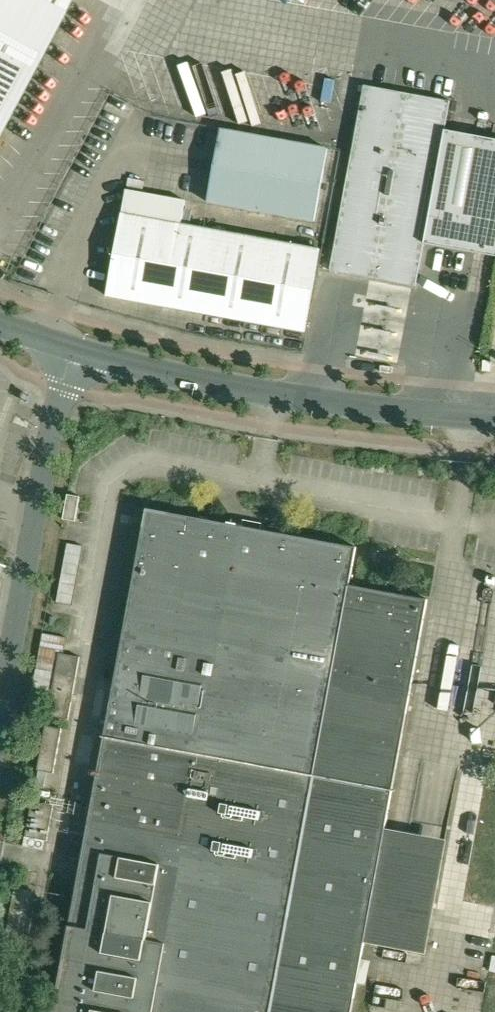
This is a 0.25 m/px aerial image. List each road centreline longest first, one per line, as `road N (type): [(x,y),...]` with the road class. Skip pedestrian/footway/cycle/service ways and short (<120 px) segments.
road 1 (unclassified): [(494,417),(217,384),(71,349)]
road 2 (unclassified): [(0,716),(71,349)]

